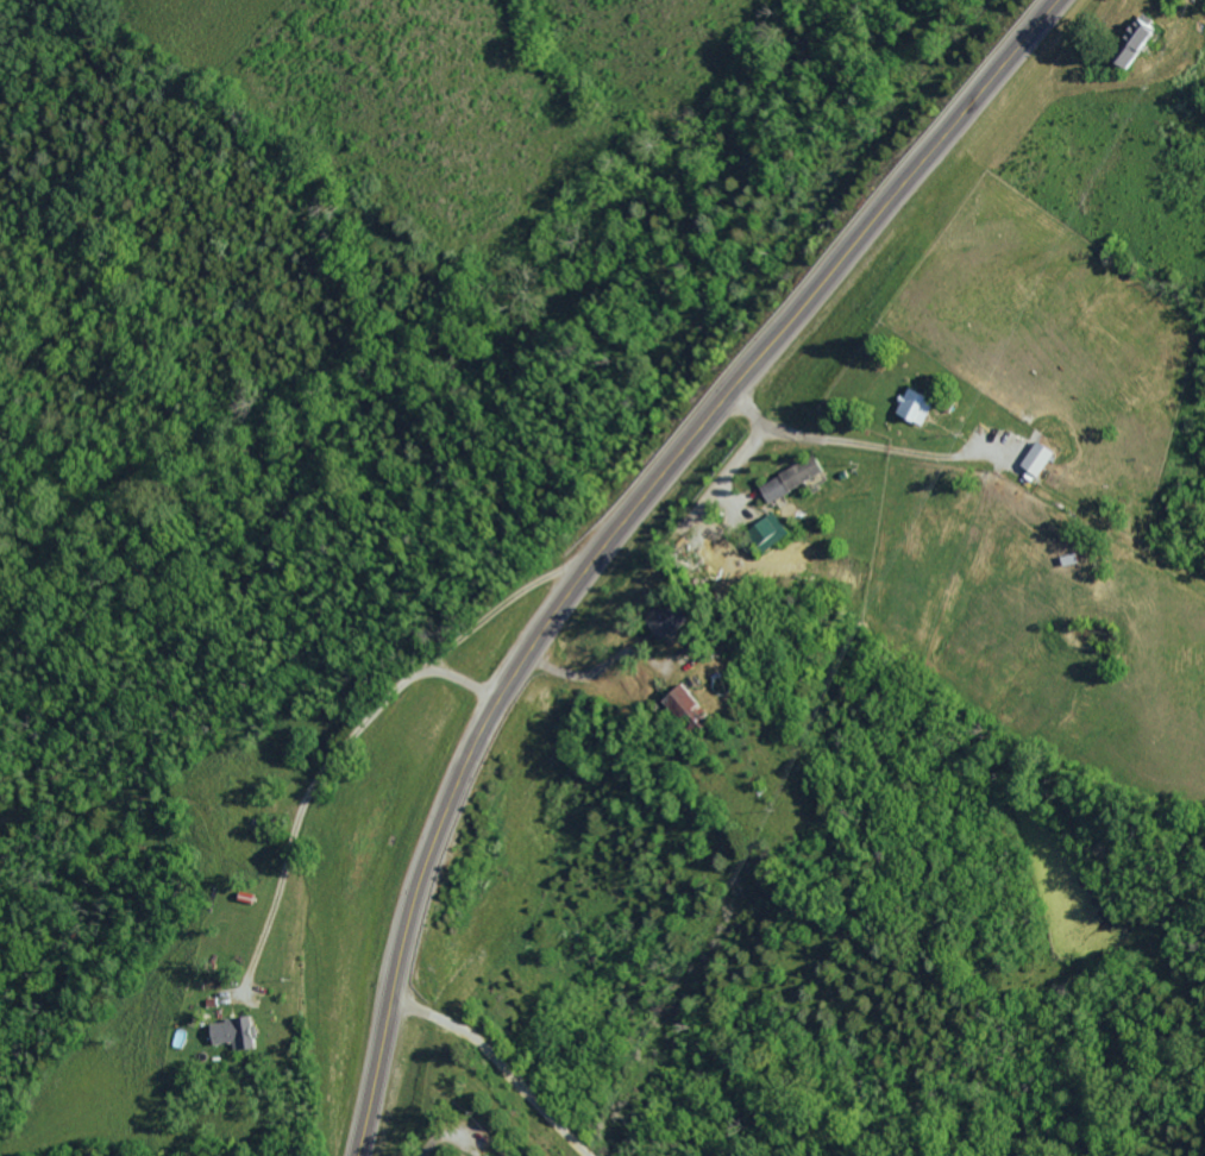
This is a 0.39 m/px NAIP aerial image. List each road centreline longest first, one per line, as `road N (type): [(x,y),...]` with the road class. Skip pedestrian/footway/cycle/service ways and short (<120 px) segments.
road 1 (primary): [(356,1155),(422,887),(515,668),(629,514),(1064,0)]
road 2 (residential): [(496,703),(425,687),(356,718),(318,765),(294,836)]

